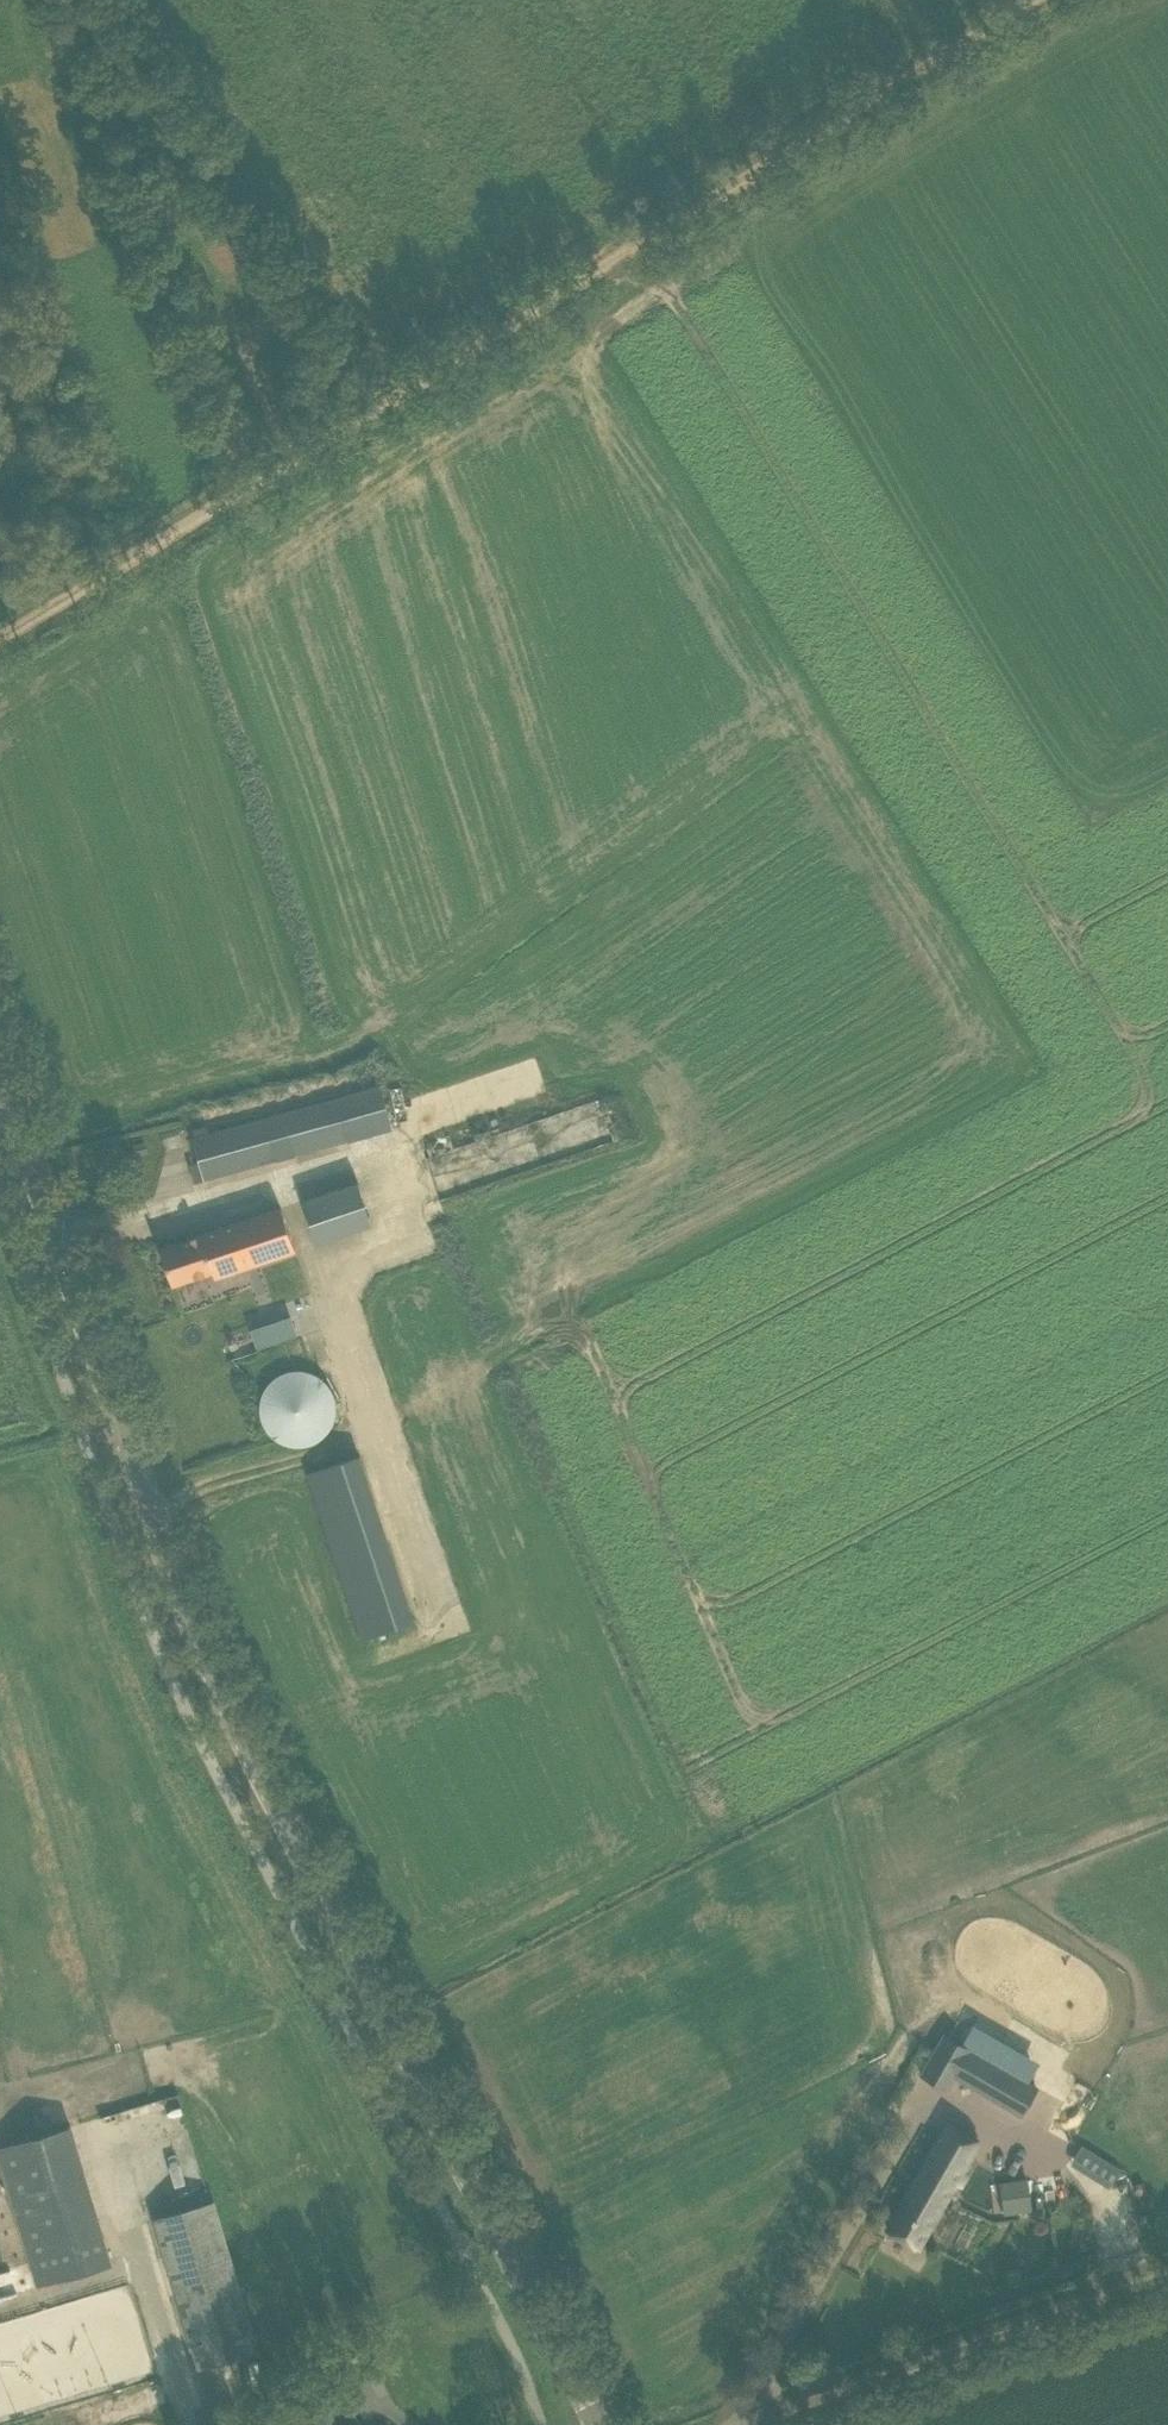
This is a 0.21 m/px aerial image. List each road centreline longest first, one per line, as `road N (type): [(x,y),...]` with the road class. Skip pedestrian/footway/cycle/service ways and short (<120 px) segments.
road 1 (unclassified): [(600,2424),(201,1641),(0,1069)]
road 2 (track): [(1036,0),(0,639)]

